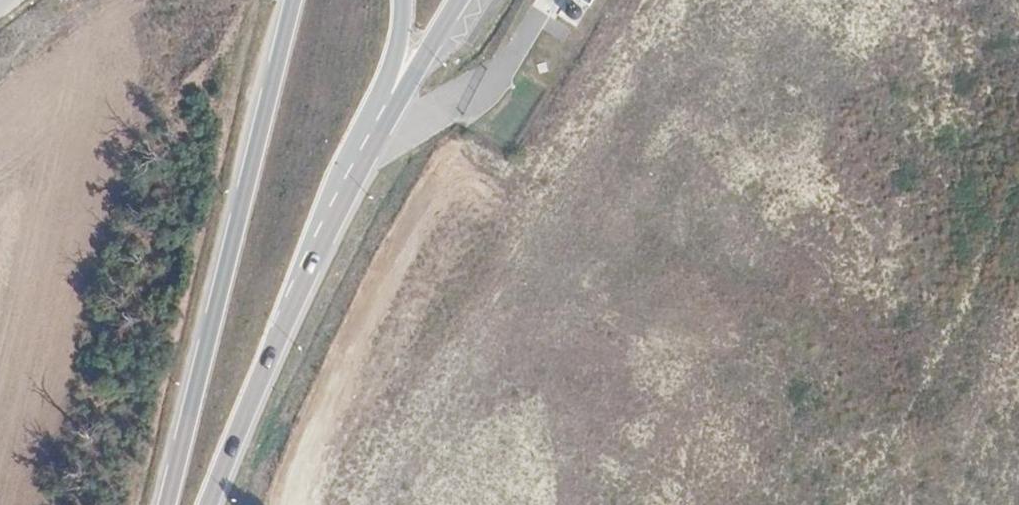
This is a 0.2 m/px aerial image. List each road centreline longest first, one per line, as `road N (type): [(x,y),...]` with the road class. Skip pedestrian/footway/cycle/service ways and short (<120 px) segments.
road 1 (primary): [(295,0),(168,504)]
road 2 (primary): [(209,504),(331,223)]
road 3 (primary): [(331,223),(466,0)]
road 4 (primary): [(331,223),(387,89),(406,0)]

